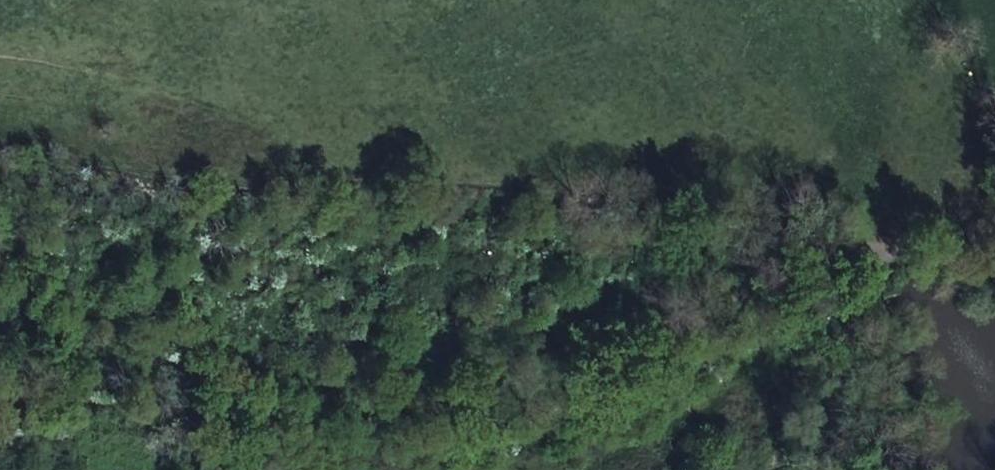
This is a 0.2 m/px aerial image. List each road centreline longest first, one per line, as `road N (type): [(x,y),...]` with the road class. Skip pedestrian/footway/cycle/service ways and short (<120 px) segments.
road 1 (track): [(0,380),(338,407),(429,399),(832,254),(891,246),(994,262)]

